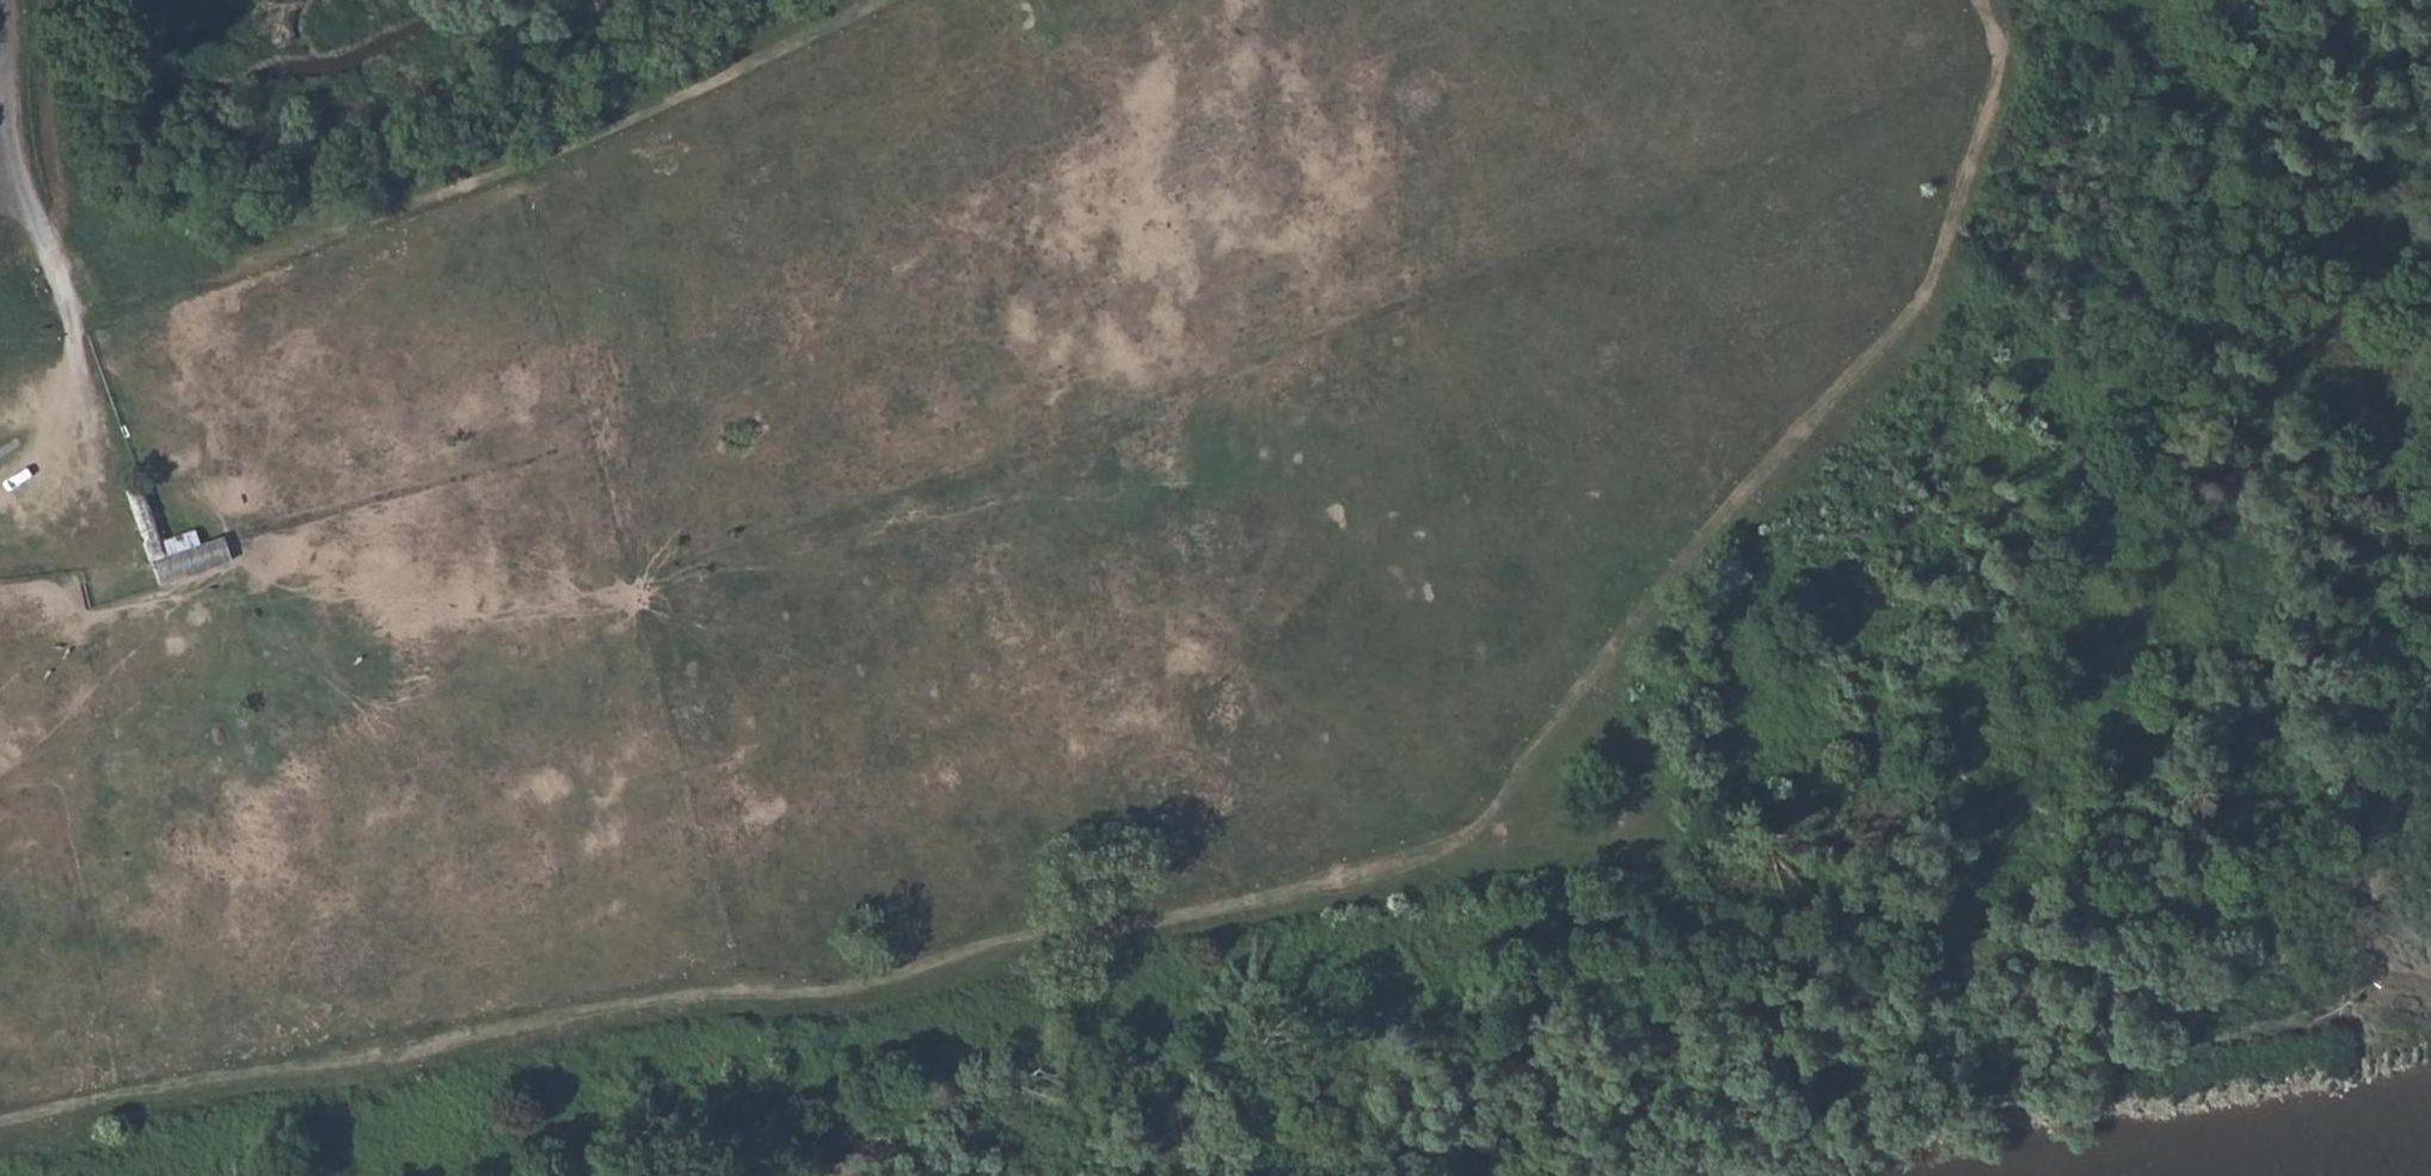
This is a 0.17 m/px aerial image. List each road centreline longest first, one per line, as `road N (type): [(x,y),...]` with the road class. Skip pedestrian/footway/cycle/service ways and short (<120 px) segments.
road 1 (track): [(0,171),(41,266),(215,806),(195,960),(125,1072),(0,1129)]

